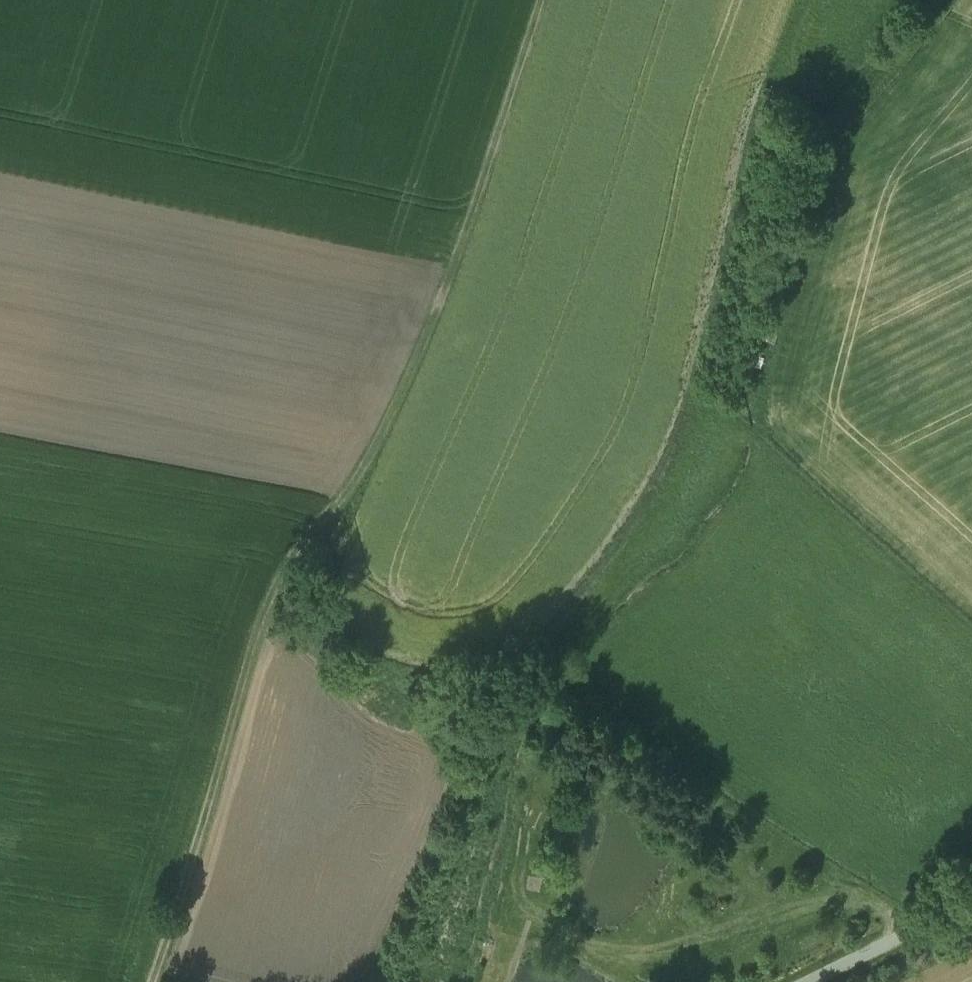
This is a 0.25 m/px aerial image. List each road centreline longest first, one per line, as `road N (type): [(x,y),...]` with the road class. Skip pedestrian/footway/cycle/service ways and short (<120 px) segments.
road 1 (track): [(152,981),(273,572),(352,492),(450,267),(539,0)]
road 2 (unclassified): [(806,981),(971,900)]

